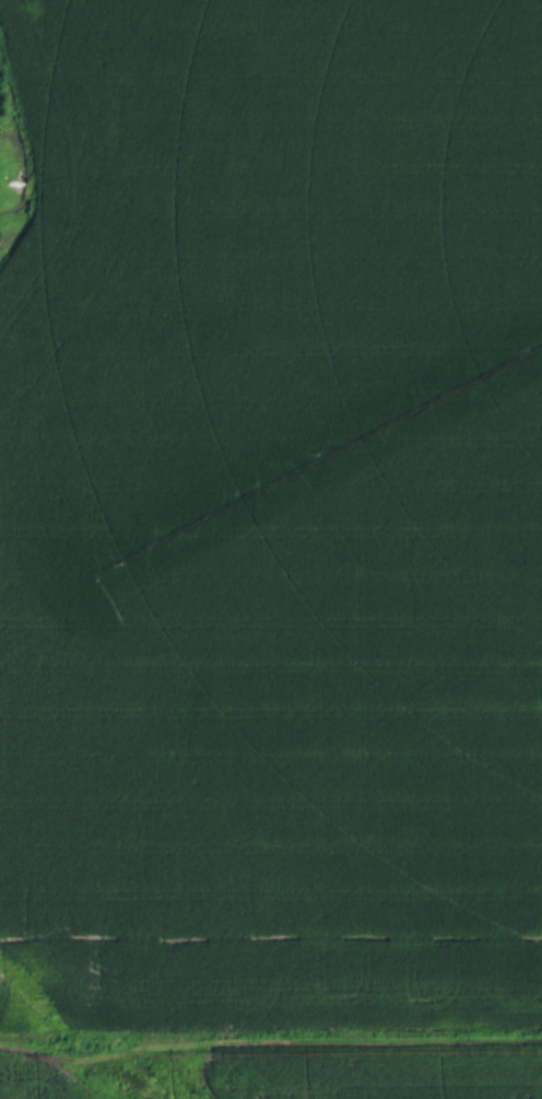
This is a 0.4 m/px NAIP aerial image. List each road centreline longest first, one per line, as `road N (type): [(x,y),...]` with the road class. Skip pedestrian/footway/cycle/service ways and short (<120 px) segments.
road 1 (track): [(0,1049),(93,1059),(223,1044),(541,1042)]

